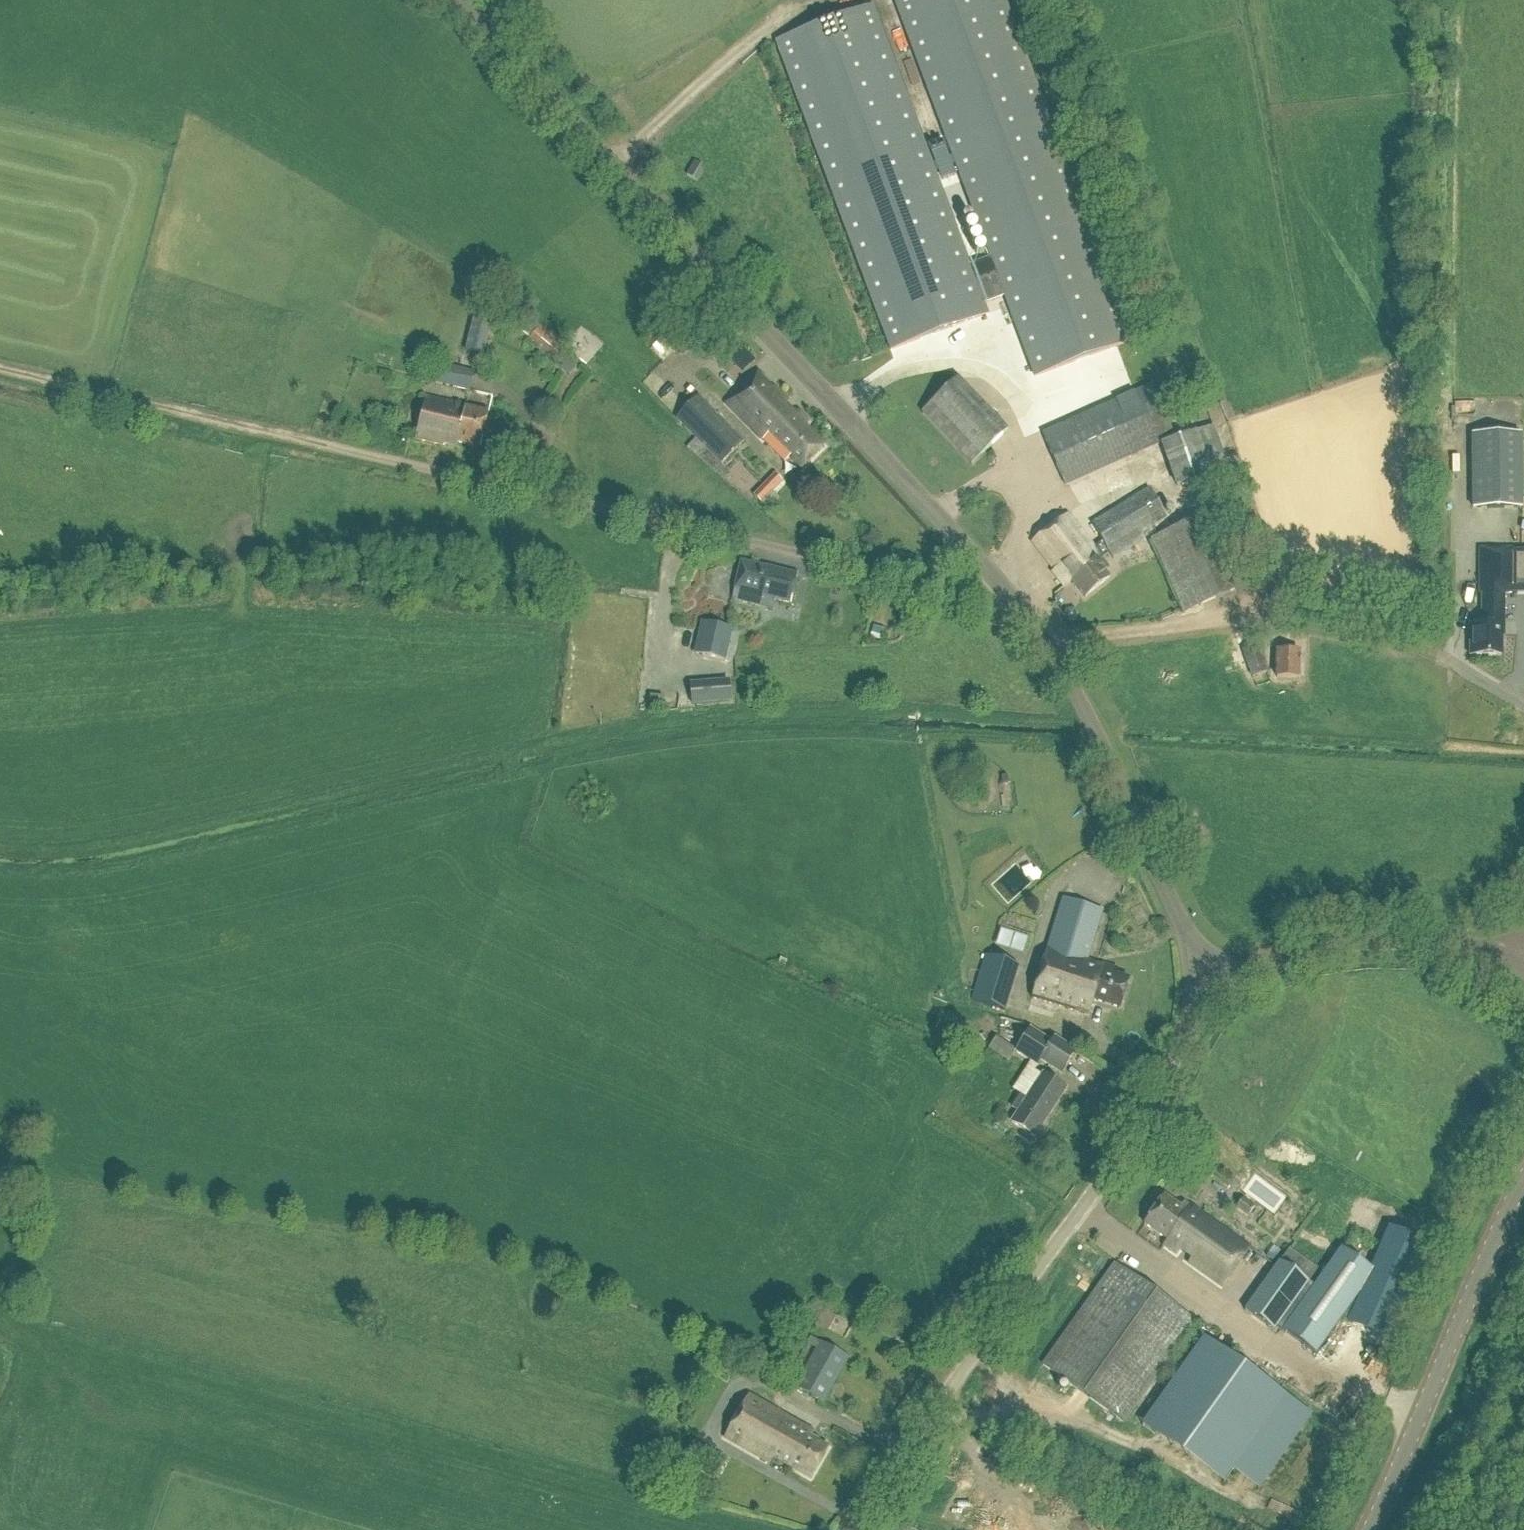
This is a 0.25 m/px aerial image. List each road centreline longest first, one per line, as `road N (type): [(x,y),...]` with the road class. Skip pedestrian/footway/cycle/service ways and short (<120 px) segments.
road 1 (unclassified): [(1001,588),(457,0)]
road 2 (unclassified): [(1001,588),(974,595),(338,449)]
road 3 (unclassified): [(1215,1001),(1124,1150),(921,1425),(855,1529)]
road 4 (unclassified): [(1215,1001),(1087,709),(1001,588)]
road 5 (tertiary): [(1371,1529),(1523,1181)]
road 6 (track): [(338,449),(0,369)]
road 7 (unclassified): [(1215,1001),(1264,971),(1365,944),(1452,946),(1523,964)]

